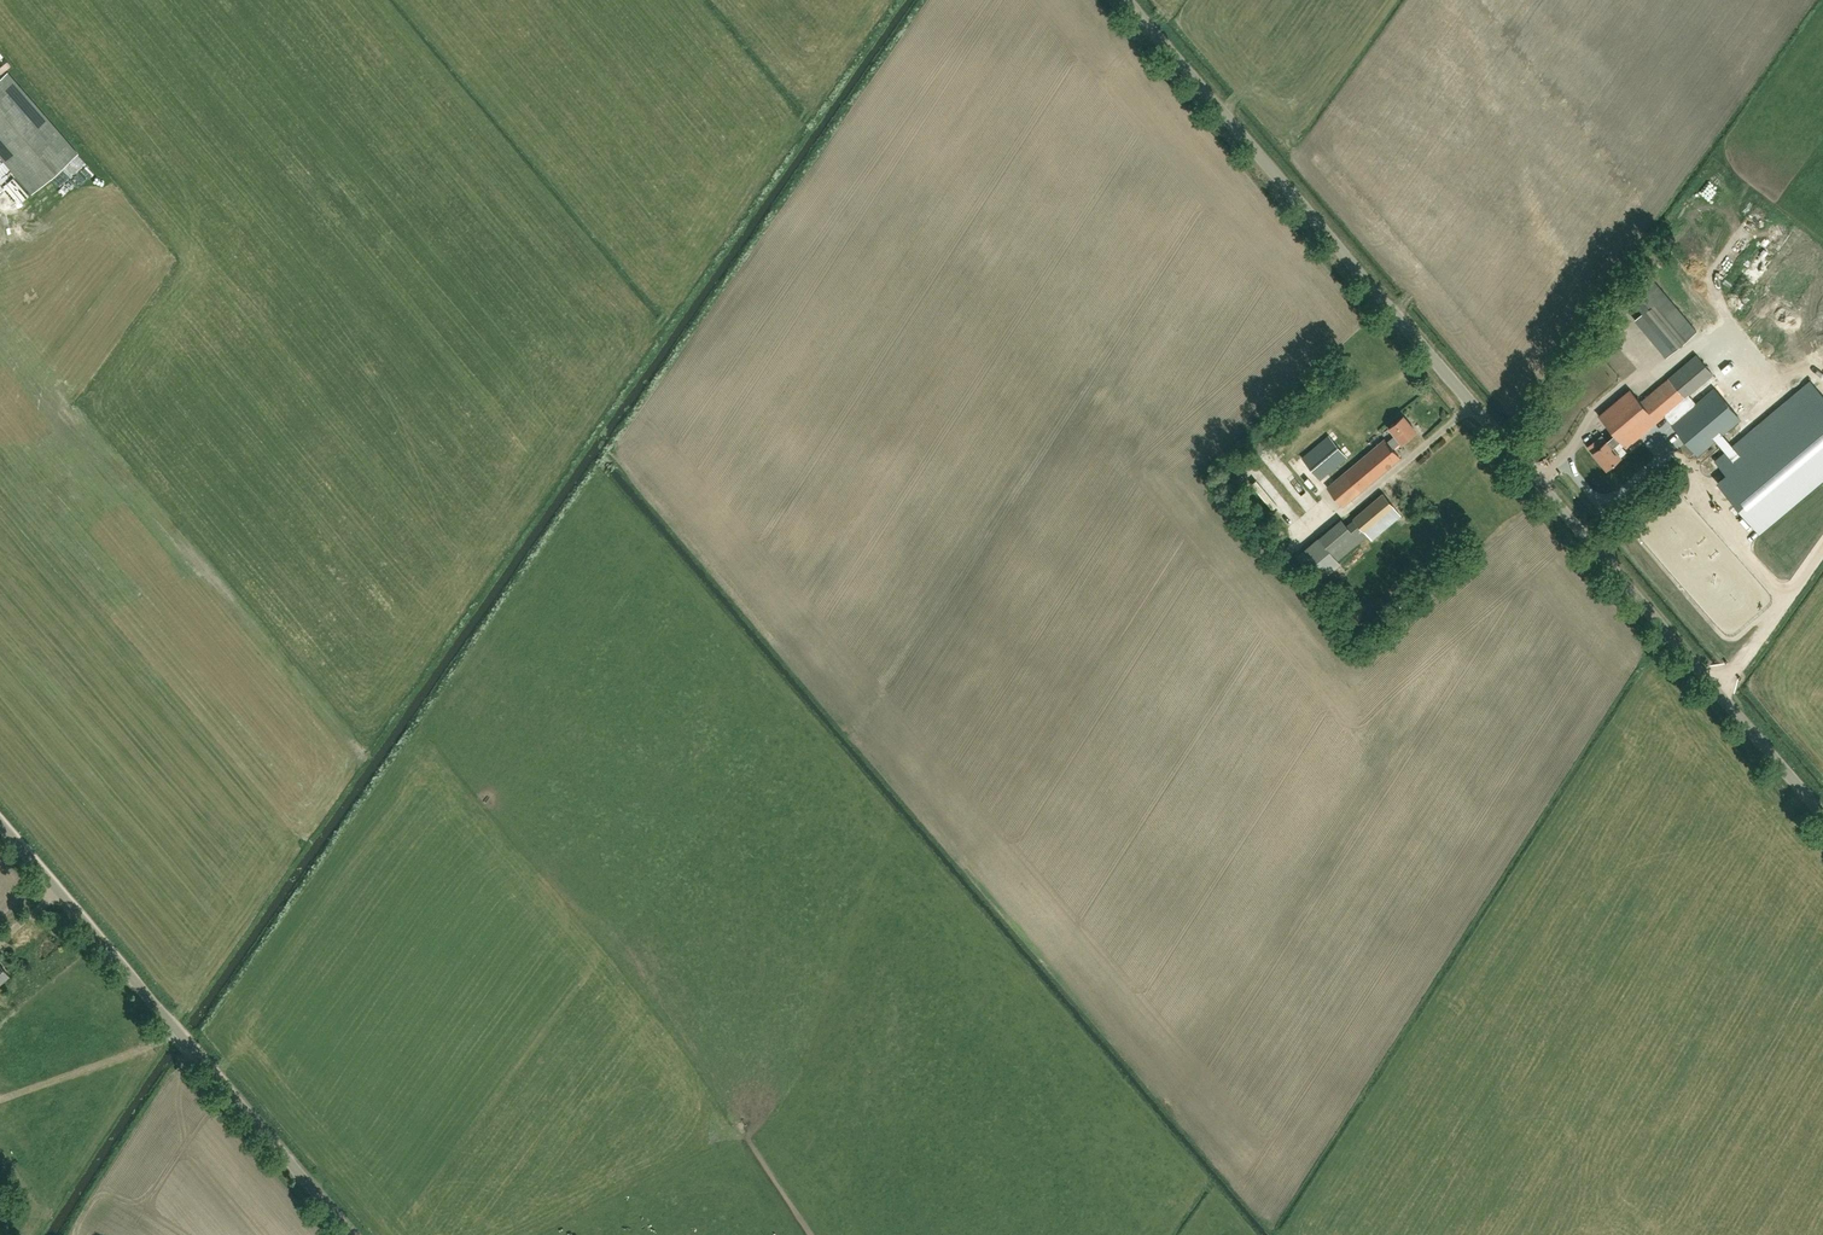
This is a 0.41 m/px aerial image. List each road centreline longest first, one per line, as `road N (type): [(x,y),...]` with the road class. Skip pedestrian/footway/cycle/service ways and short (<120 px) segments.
road 1 (unclassified): [(1822,817),(1125,0)]
road 2 (unclassified): [(346,1234),(0,829)]

